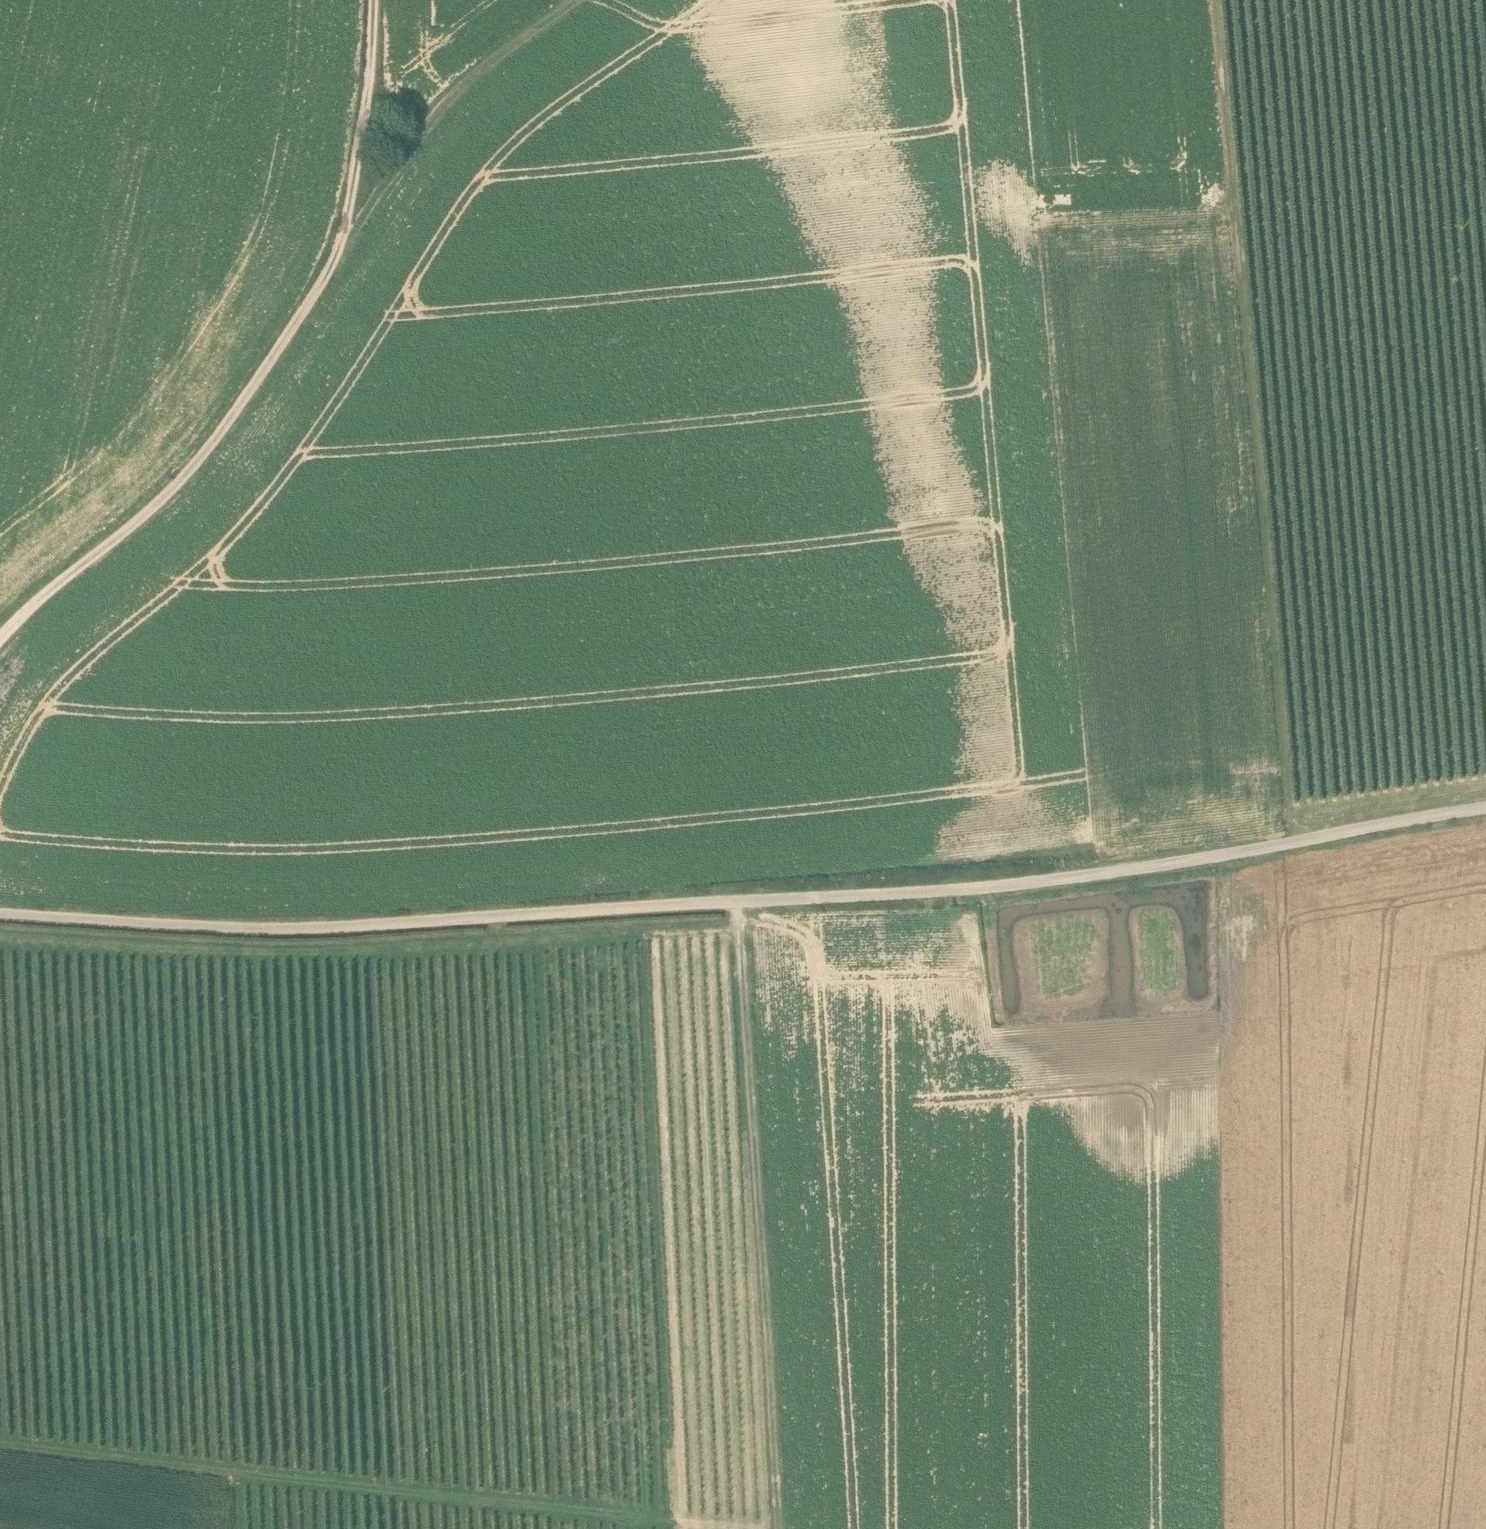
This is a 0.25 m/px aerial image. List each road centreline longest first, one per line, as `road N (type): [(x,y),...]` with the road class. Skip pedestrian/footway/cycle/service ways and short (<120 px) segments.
road 1 (unclassified): [(0,913),(301,928),(924,891),(1116,871),(1485,807)]
road 2 (track): [(372,0),(357,163),(326,274),(179,482),(0,642)]
road 3 (track): [(734,901),(770,1528)]

